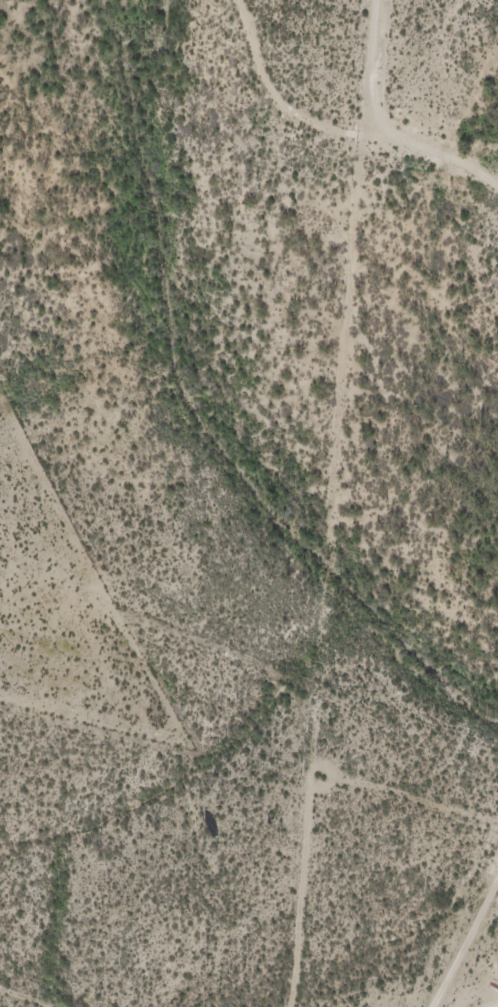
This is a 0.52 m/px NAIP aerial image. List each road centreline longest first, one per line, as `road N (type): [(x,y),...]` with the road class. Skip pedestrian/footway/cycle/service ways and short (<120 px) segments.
road 1 (track): [(497,181),(457,160),(315,124),(280,97),(248,0)]

